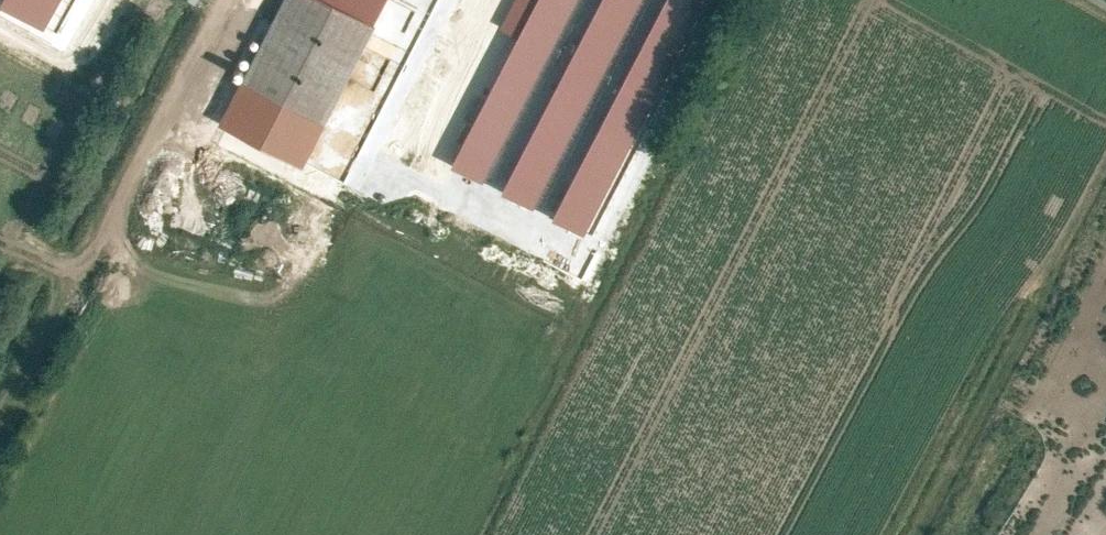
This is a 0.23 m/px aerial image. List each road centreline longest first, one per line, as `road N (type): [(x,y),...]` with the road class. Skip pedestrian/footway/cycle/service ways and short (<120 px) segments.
road 1 (track): [(226,0),(0,431)]

